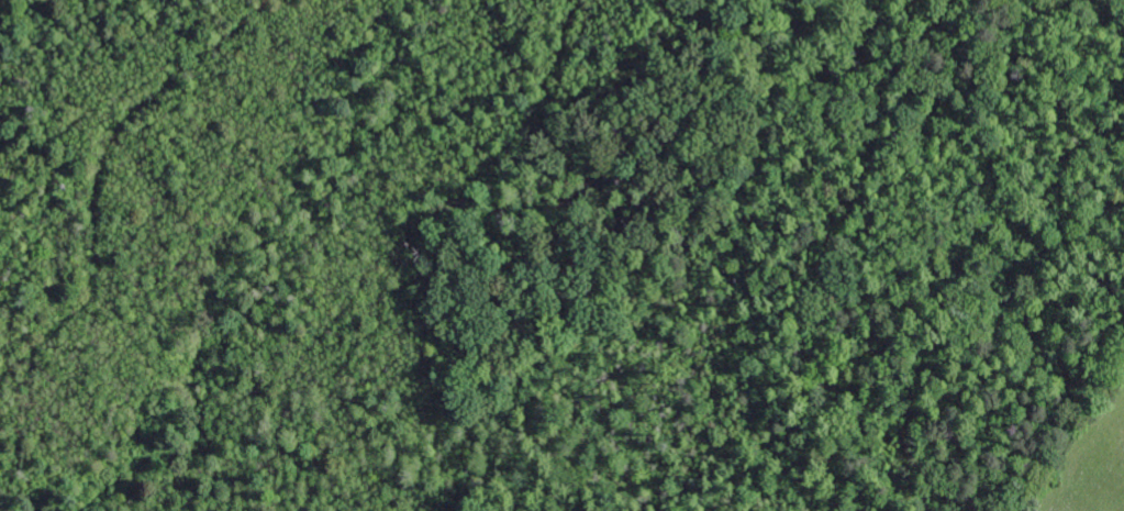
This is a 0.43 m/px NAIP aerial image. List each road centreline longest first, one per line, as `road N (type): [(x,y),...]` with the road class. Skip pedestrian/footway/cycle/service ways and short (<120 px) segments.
road 1 (residential): [(884,510),(756,0)]

